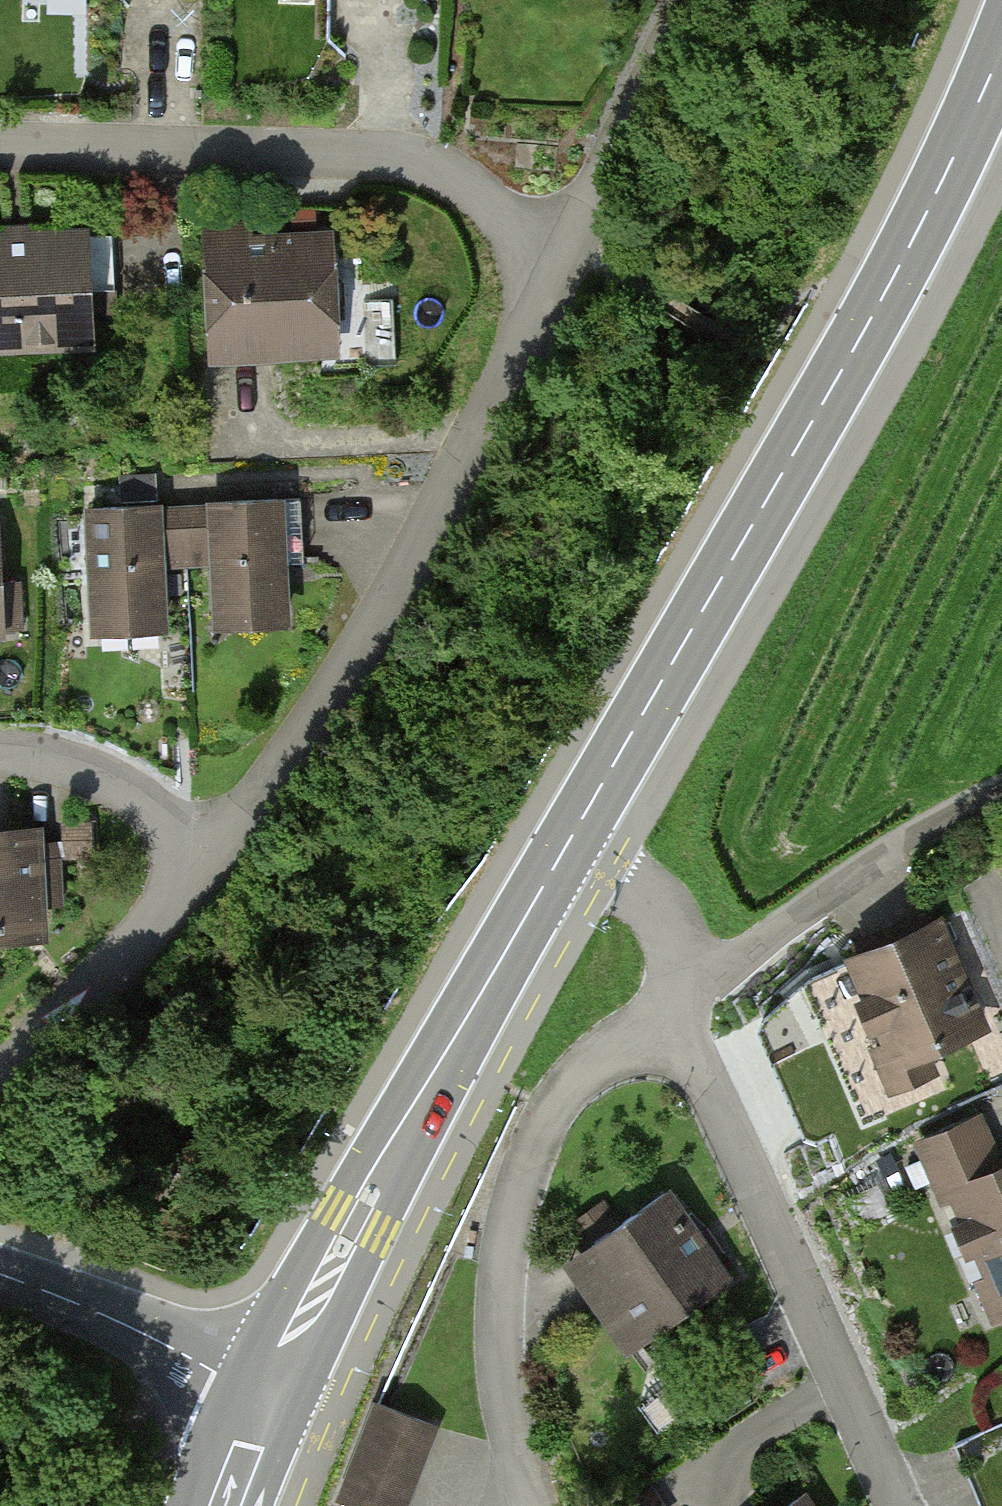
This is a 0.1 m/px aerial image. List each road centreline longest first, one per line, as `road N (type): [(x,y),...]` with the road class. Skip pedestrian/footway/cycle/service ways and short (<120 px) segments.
road 1 (secondary): [(564,854),(865,329),(1001,59)]
road 2 (residential): [(218,860),(330,716),(481,439),(561,257)]
road 3 (secondary): [(268,1397),(357,1222),(564,854)]
road 4 (residential): [(561,257),(424,162),(0,147)]
road 5 (residential): [(667,1032),(623,1051),(565,1100),(512,1220),(502,1358),(513,1437),(540,1505)]
road 6 (residential): [(667,1032),(692,1054),(900,1505)]
road 7 (residential): [(0,1072),(218,860)]
road 8 (tertiary): [(268,1397),(0,1275)]
road 9 (residential): [(694,0),(561,257)]
road 10 (residential): [(218,860),(94,775),(0,757)]
road 11 (residential): [(686,960),(714,960),(765,940),(863,869)]
road 12 (residential): [(564,854),(648,899),(686,960)]

